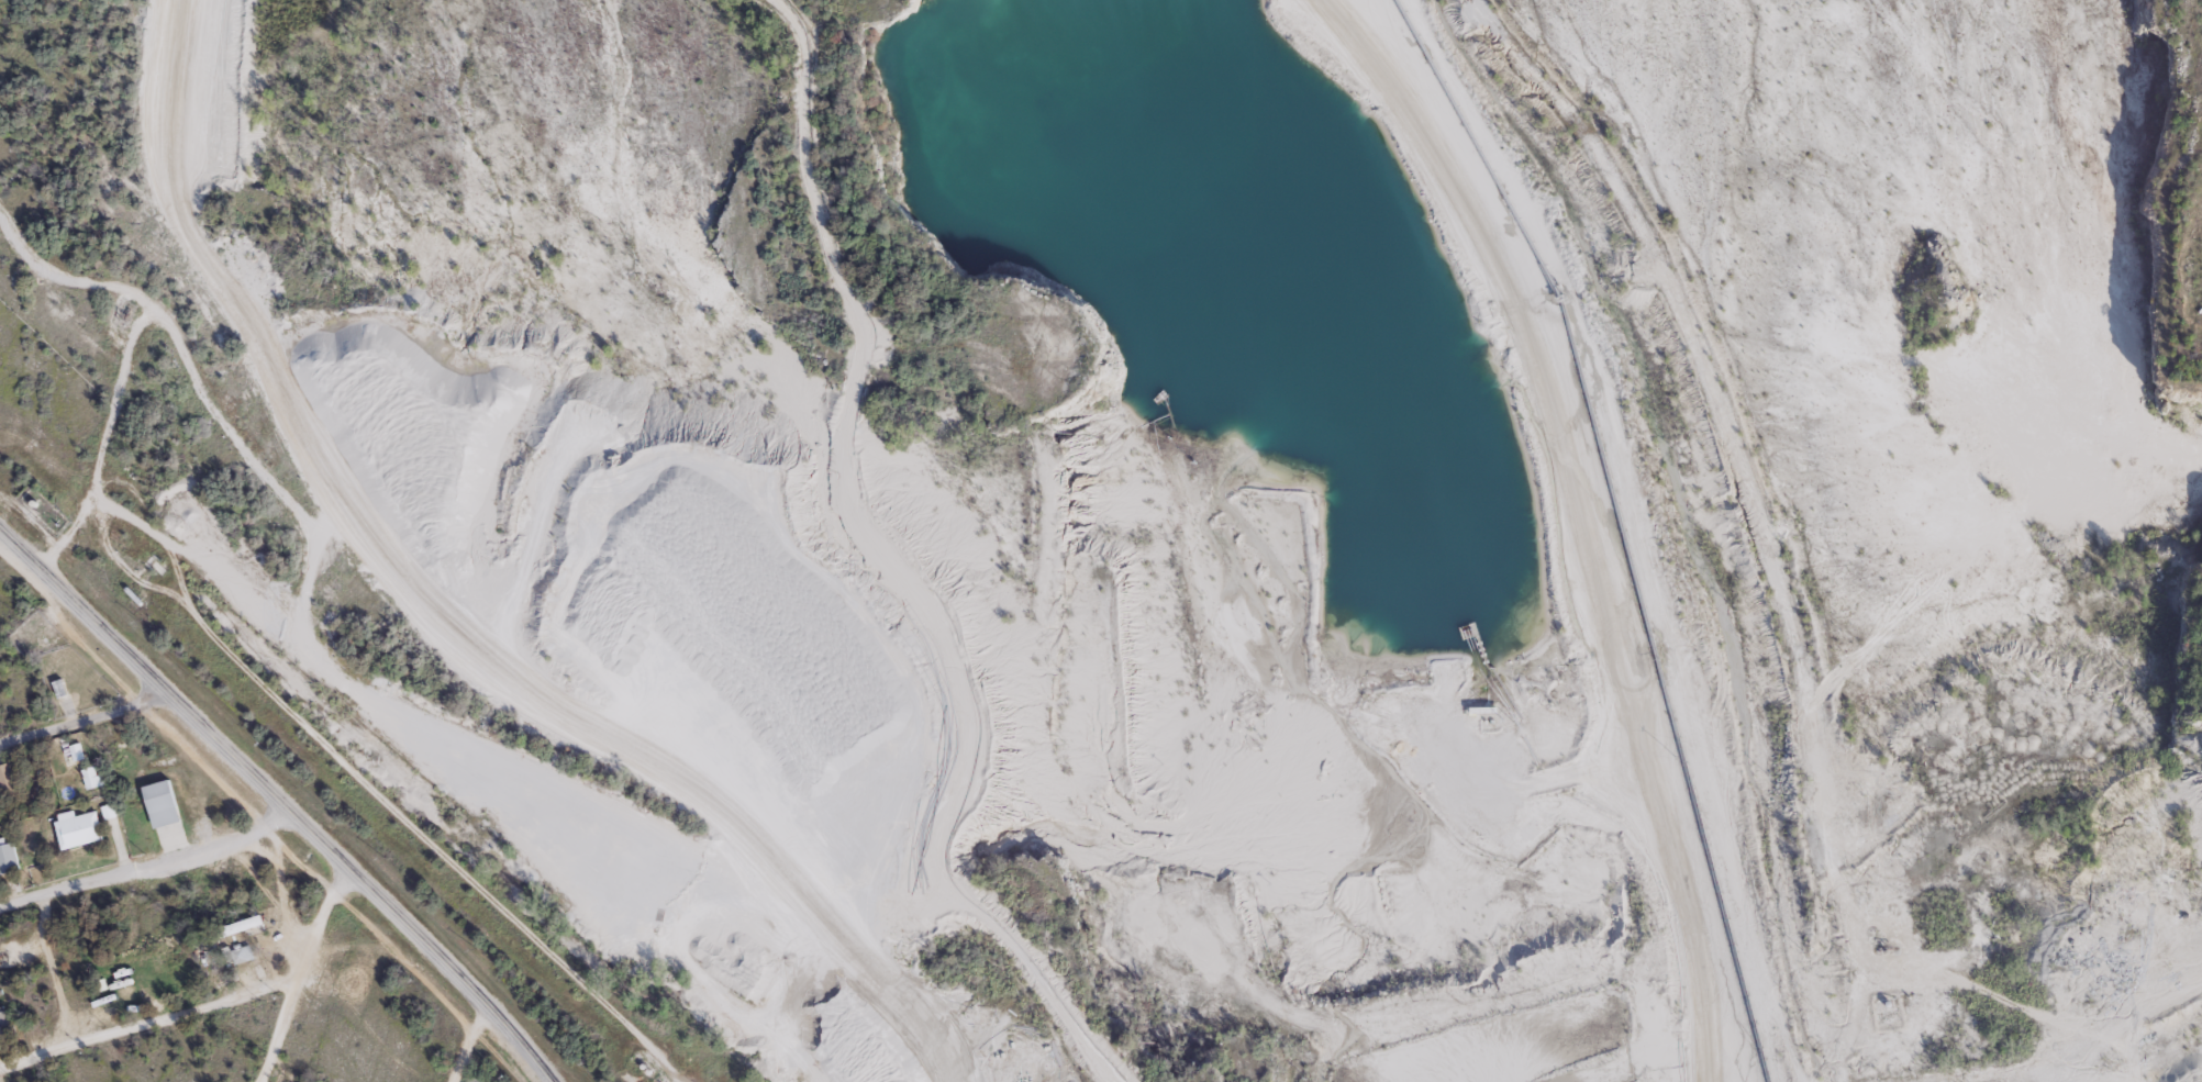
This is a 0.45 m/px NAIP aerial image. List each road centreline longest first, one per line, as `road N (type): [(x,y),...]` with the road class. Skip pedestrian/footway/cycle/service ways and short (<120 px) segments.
road 1 (residential): [(1681,1081),(1671,921),(1455,217),(1314,0)]
road 2 (secondary): [(0,531),(463,980),(551,1081)]
road 3 (residential): [(0,1064),(296,980)]
road 4 (residential): [(0,910),(166,863),(259,827),(286,806)]
road 5 (residential): [(259,1081),(346,867)]
road 6 (residential): [(0,743),(140,703),(158,684)]

